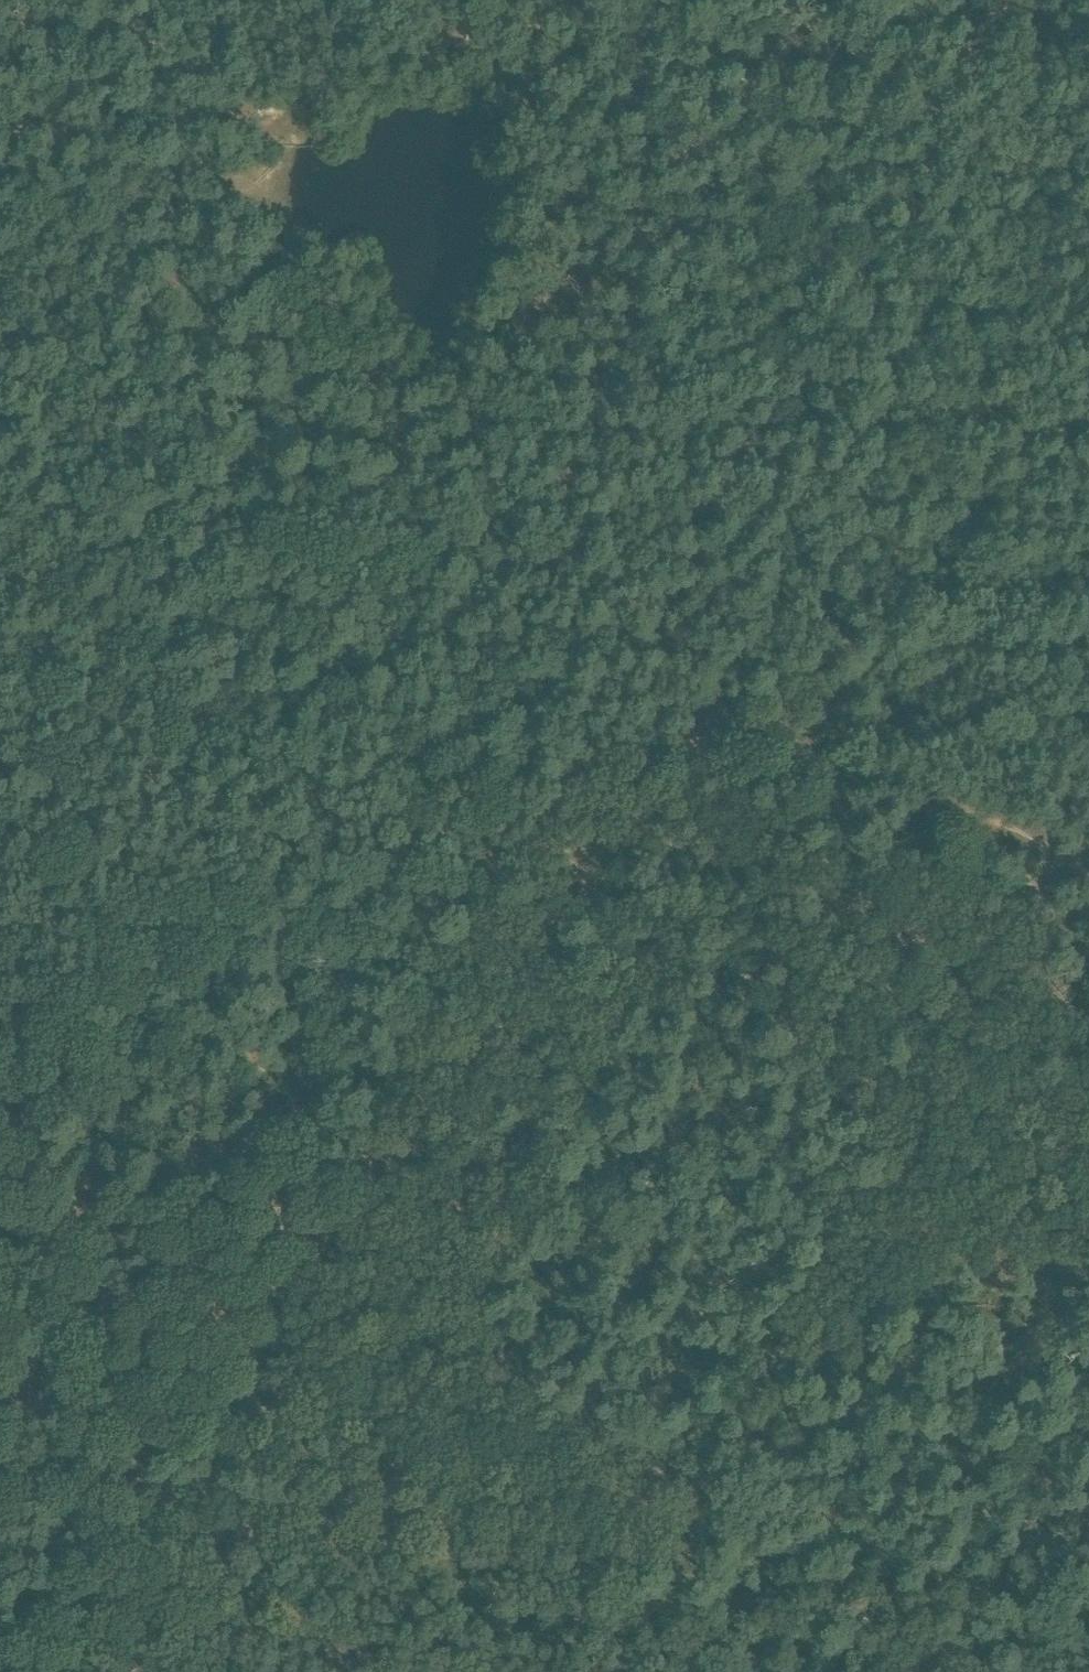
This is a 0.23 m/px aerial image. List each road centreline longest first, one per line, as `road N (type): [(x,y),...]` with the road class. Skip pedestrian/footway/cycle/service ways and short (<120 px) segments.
road 1 (track): [(0,1180),(67,1173),(118,1154),(242,1088),(332,1020),(568,784),(659,737),(719,716)]
road 2 (track): [(719,716),(716,580),(688,496),(650,326),(644,90),(613,59),(540,16)]
road 3 (track): [(0,127),(177,125),(267,109),(540,16)]
road 4 (track): [(719,716),(833,727),(1088,710)]
road 5 (track): [(786,724),(982,816),(1088,876)]
road 6 (track): [(503,28),(532,114),(582,216),(650,326)]

